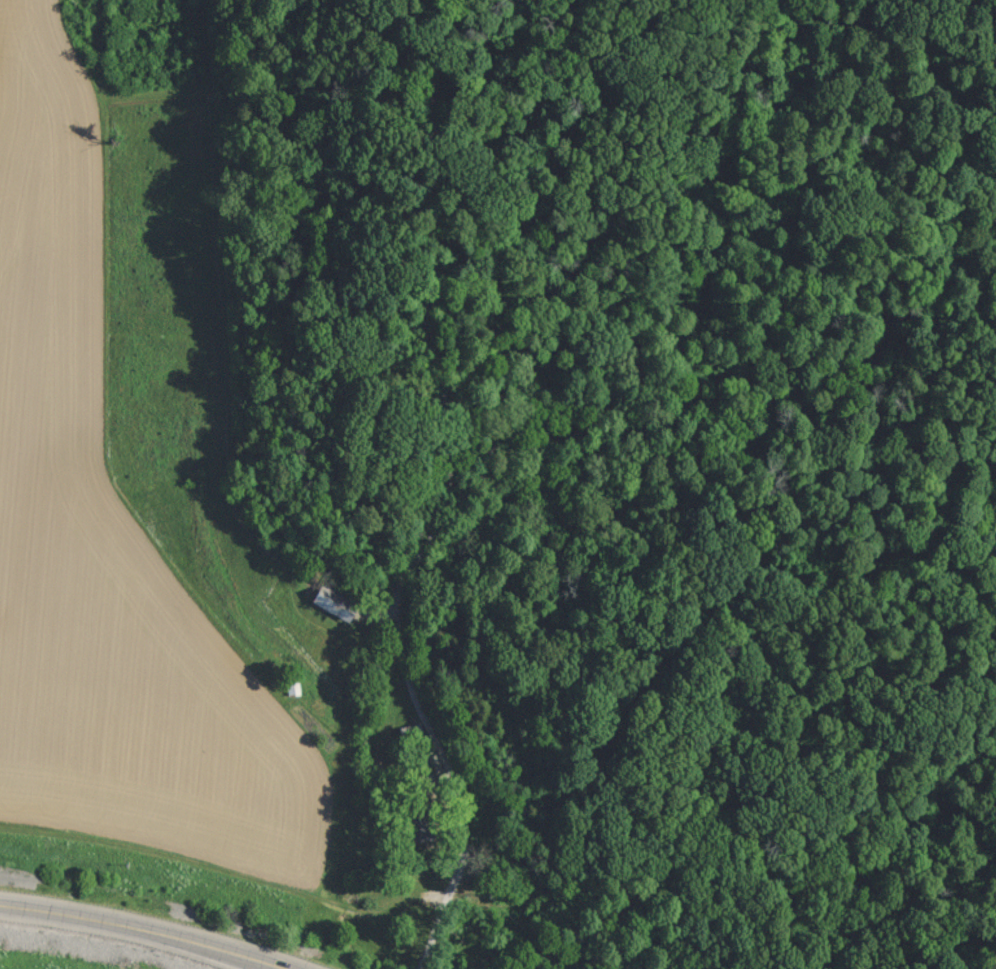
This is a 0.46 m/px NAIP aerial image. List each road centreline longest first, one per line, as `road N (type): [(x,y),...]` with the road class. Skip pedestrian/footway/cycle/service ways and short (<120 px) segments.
road 1 (primary): [(276,968),(161,936),(0,907)]

